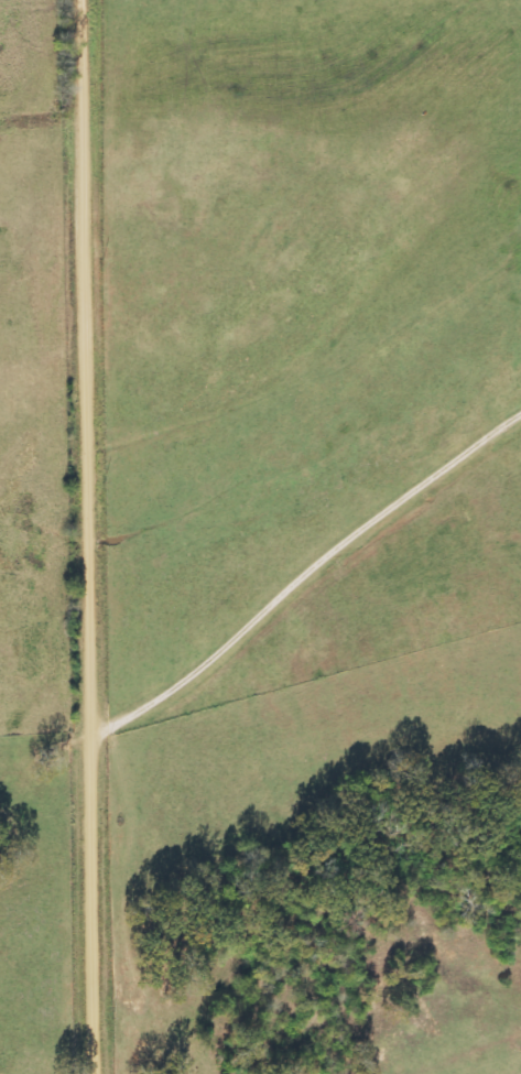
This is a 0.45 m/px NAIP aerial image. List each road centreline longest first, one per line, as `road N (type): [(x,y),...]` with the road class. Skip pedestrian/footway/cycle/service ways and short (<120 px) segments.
road 1 (track): [(93,1073),(82,0)]
road 2 (track): [(88,723),(211,668),(388,509),(520,420)]

